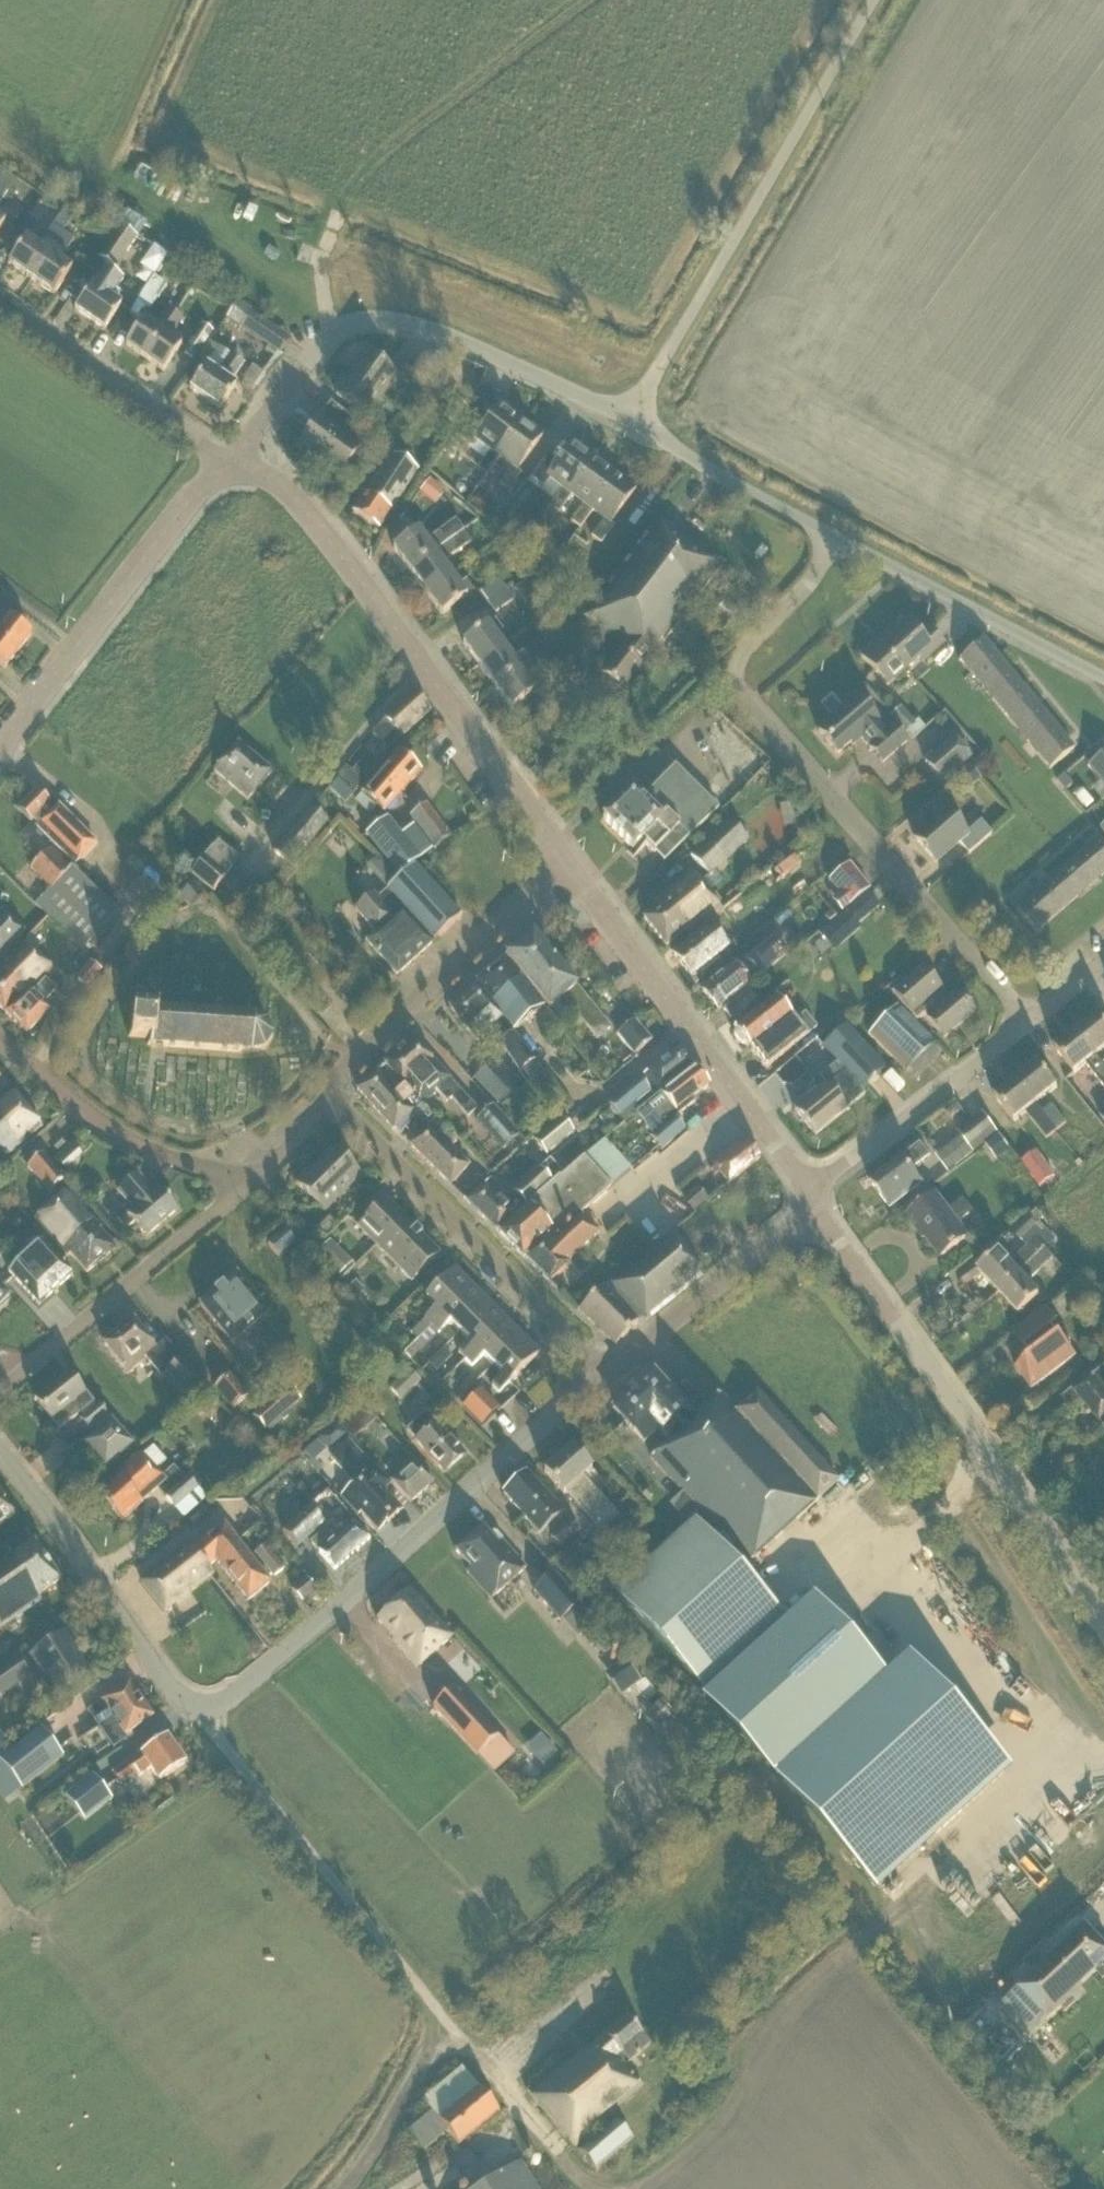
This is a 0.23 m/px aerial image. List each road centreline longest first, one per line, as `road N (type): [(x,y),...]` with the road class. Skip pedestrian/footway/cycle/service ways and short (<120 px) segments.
road 1 (residential): [(1026,1028),(740,691),(735,676),(745,649),(811,585),(834,539)]
road 2 (unclassified): [(209,1707),(229,1700),(607,1372)]
road 3 (tertiary): [(1103,1624),(808,1196)]
road 4 (tertiary): [(566,860),(292,490),(247,467)]
road 5 (unclassified): [(629,420),(874,0)]
road 6 (residential): [(629,420),(429,329),(371,317),(342,326),(316,348),(251,436),(247,467)]
road 7 (residential): [(466,2045),(218,1736),(209,1707)]
road 8 (tertiary): [(808,1196),(566,860)]
road 9 (residential): [(607,1372),(330,1091)]
road 10 (tertiary): [(0,744),(189,499),(227,467)]
road 11 (residential): [(330,1091),(351,1059),(566,860)]
road 12 (unclassified): [(209,1707),(177,1696),(0,1458)]
road 13 (residential): [(0,1390),(253,1182)]
road 14 (residential): [(1103,678),(834,539)]
road 15 (residential): [(253,1182),(177,1164),(119,1139),(0,1037)]
road 16 (residential): [(0,305),(201,442),(227,467)]
road 17 (residential): [(808,1196),(1026,1028)]
road 18 (unclassified): [(607,1372),(808,1196)]
road 19 (residential): [(834,539),(629,420)]

